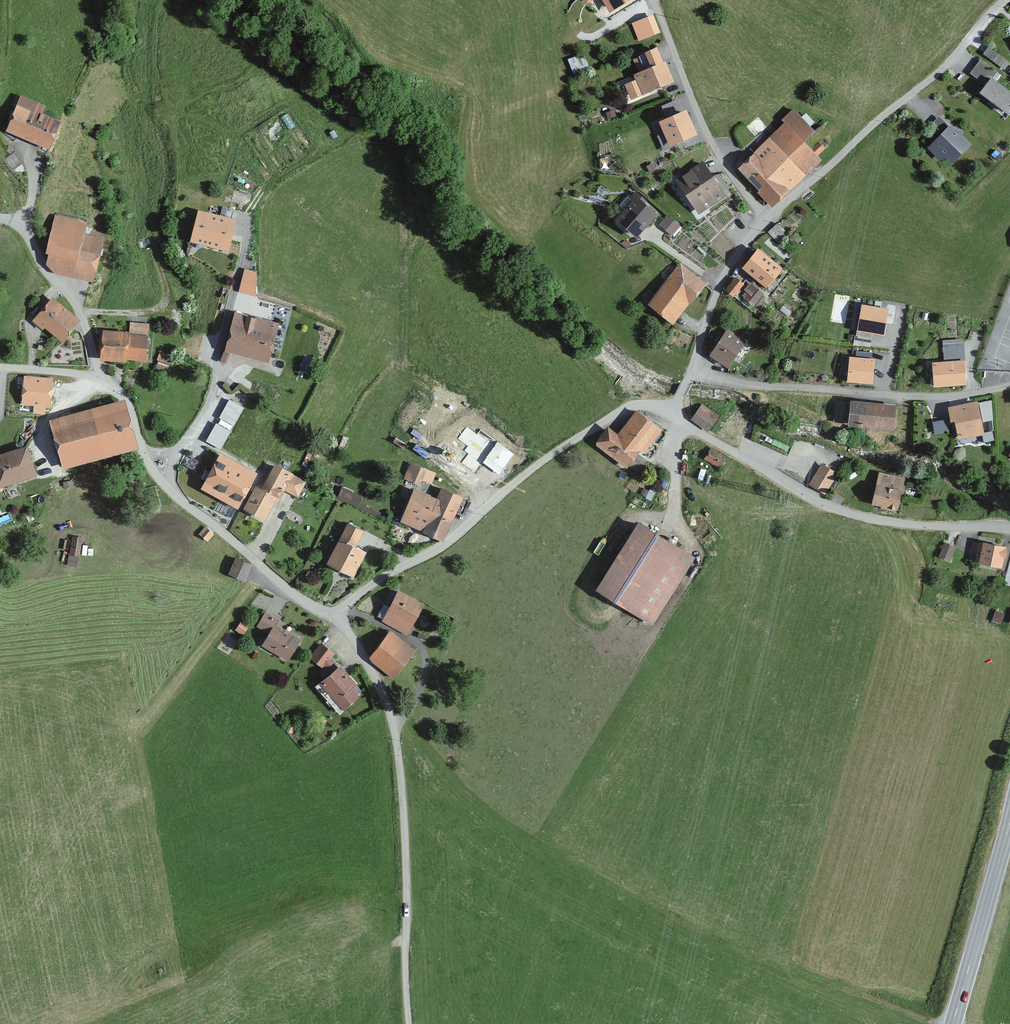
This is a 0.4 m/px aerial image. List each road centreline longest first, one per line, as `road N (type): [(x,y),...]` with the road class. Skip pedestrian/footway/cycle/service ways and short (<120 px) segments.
road 1 (residential): [(409,1023),(404,807),(395,739),(360,655),(332,617)]
road 2 (residential): [(668,414),(639,405),(608,418),(444,544),(332,617)]
road 3 (residential): [(668,414),(846,513),(907,526),(1009,529)]
road 4 (residential): [(1007,0),(954,59),(769,217)]
road 5 (residential): [(1009,387),(916,397),(689,375)]
road 6 (residential): [(769,217),(721,164),(649,0)]
road 7 (residential): [(175,453),(216,386),(246,231)]
road 8 (residential): [(332,617),(302,601),(170,484)]
road 9 (secondary): [(1009,823),(954,1023)]
road 10 (residential): [(101,376),(77,309),(41,267),(30,229),(0,217)]
road 11 (residential): [(769,217),(717,283),(689,375)]

